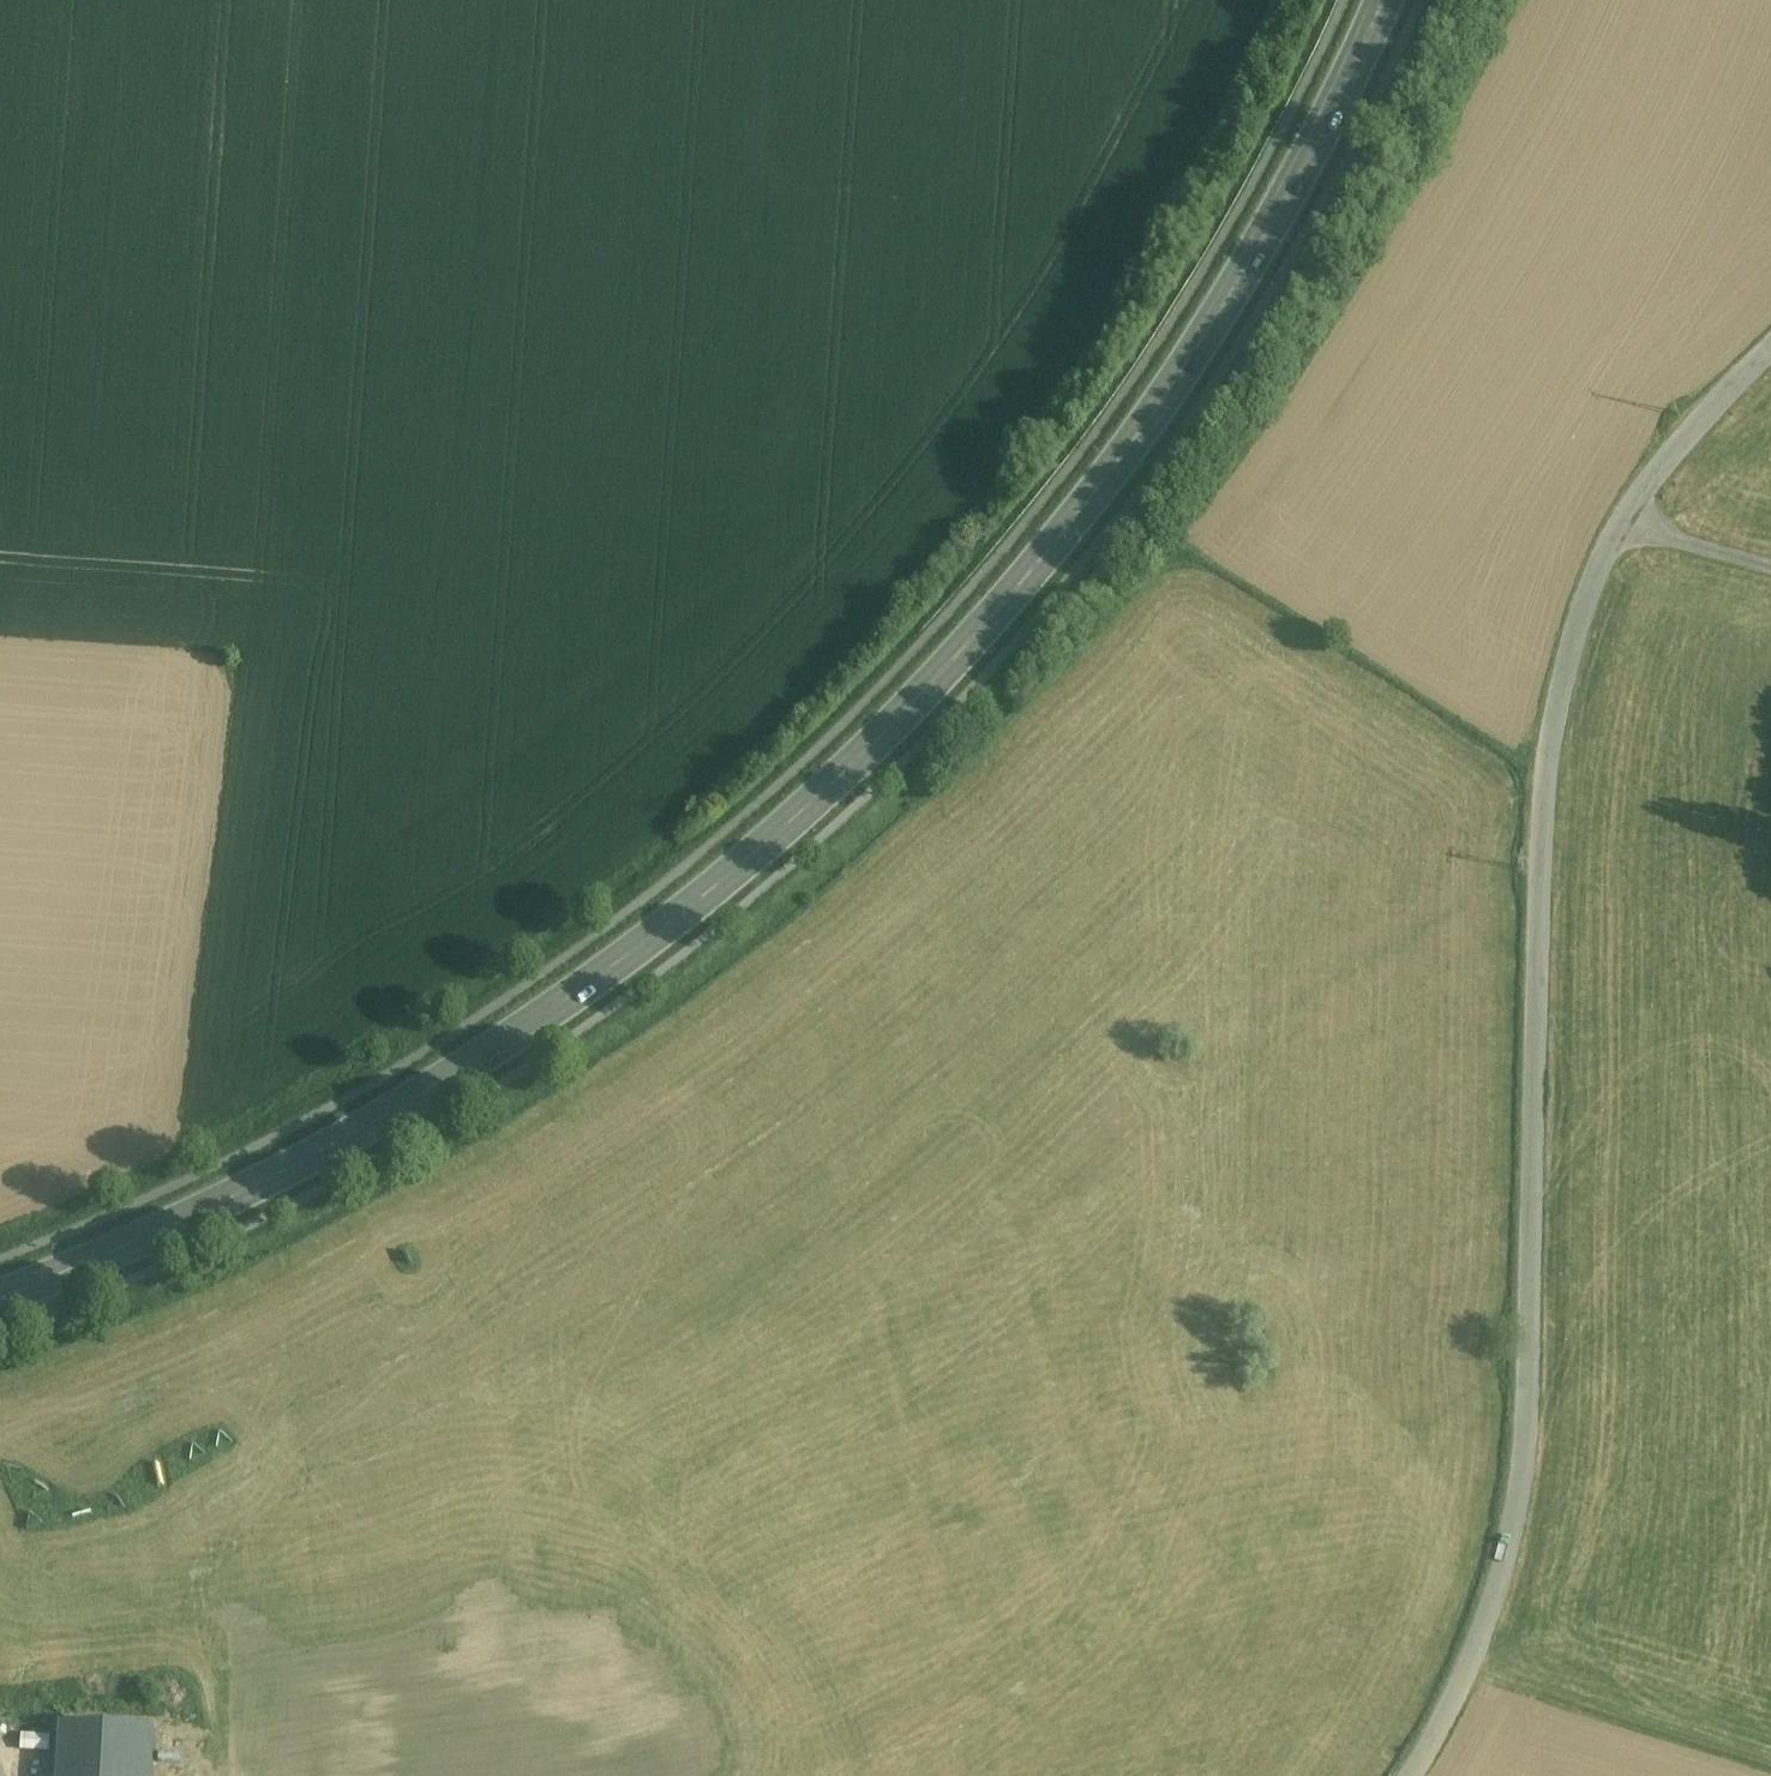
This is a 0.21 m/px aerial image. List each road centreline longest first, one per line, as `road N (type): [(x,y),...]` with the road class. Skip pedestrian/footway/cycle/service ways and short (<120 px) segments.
road 1 (primary): [(0,1299),(188,1223),(371,1127),(544,1018),(719,888),(893,731),(1097,494),(1227,305),(1388,0)]
road 2 (unclassified): [(1415,1775),(1498,1604),(1525,1503),(1544,847),(1573,652),(1634,503),(1671,451),(1770,348)]

